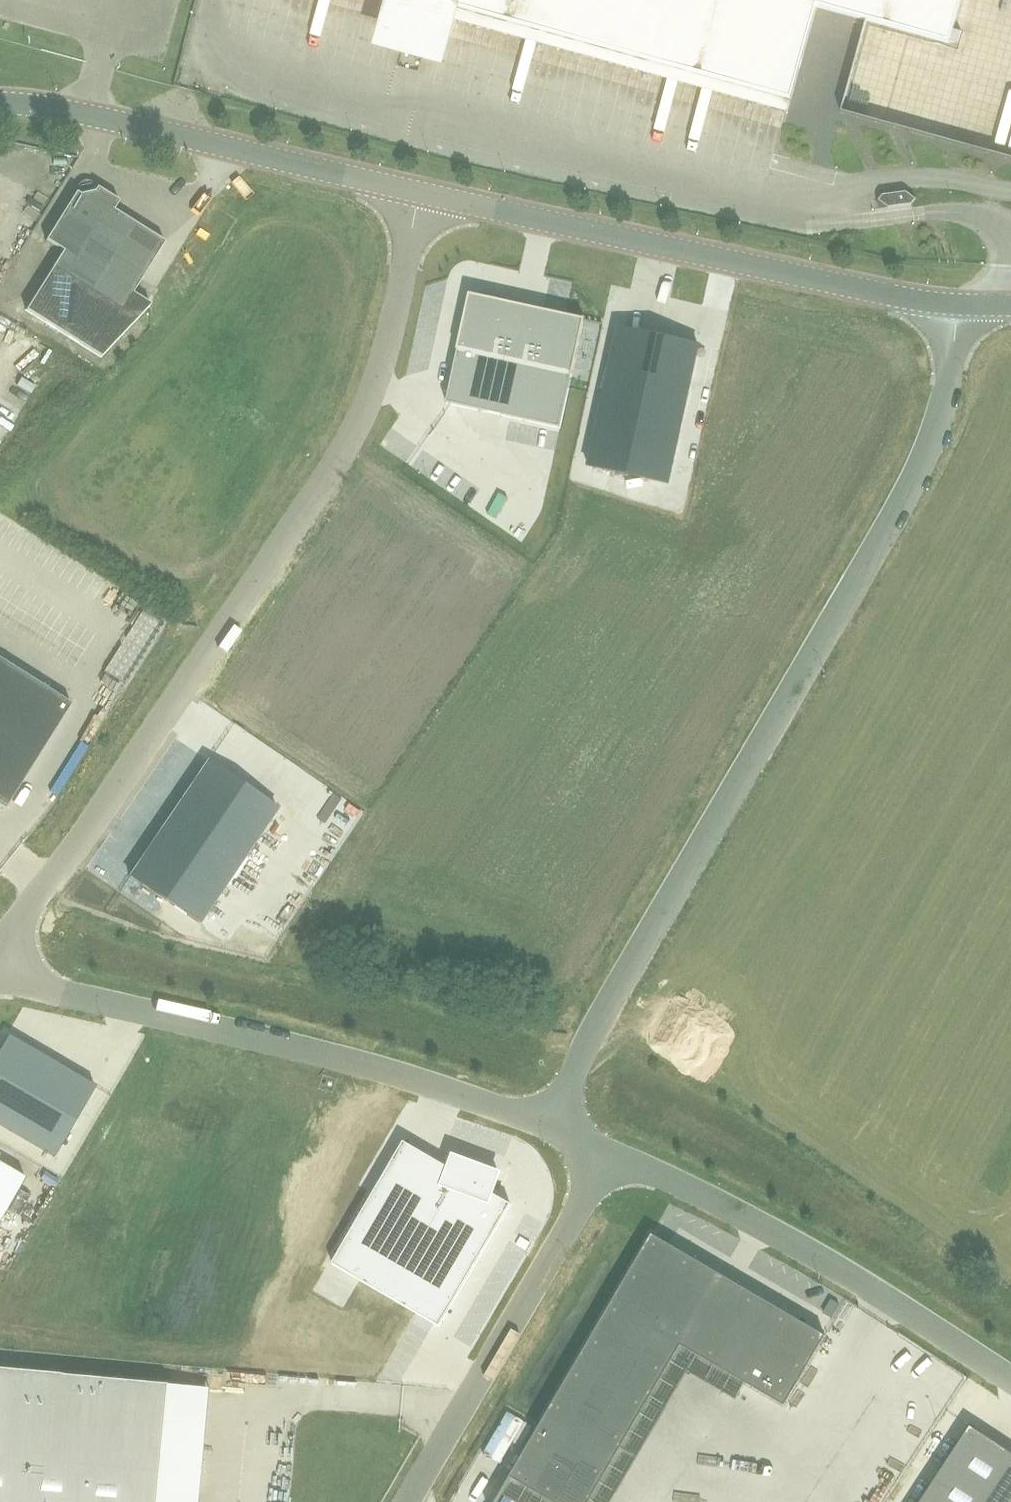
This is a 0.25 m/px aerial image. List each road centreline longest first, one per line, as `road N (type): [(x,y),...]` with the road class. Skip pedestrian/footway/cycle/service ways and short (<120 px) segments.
road 1 (unclassified): [(962,305),(948,385),(898,505),(610,999),(548,1123)]
road 2 (unclassified): [(420,193),(390,346),(345,449),(0,943)]
road 3 (unclassified): [(548,1123),(289,1041),(0,975)]
road 4 (tertiary): [(962,305),(420,193)]
road 5 (unclassified): [(1010,1380),(902,1306),(605,1149)]
road 6 (tertiary): [(420,193),(82,115),(0,104)]
road 7 (unclassified): [(605,1149),(405,1501)]

